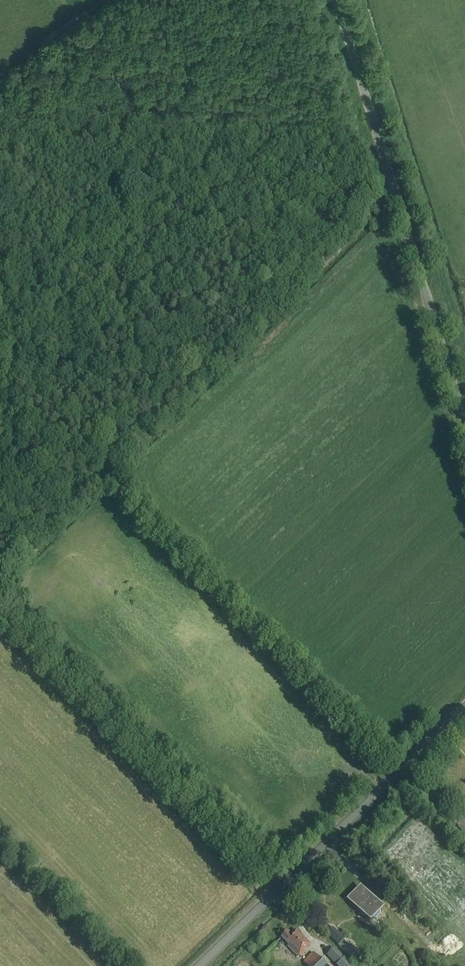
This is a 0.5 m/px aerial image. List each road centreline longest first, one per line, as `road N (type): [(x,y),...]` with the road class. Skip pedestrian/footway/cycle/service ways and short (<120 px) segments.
road 1 (unclassified): [(464,423),(339,0)]
road 2 (tertiary): [(199,965),(464,708)]

